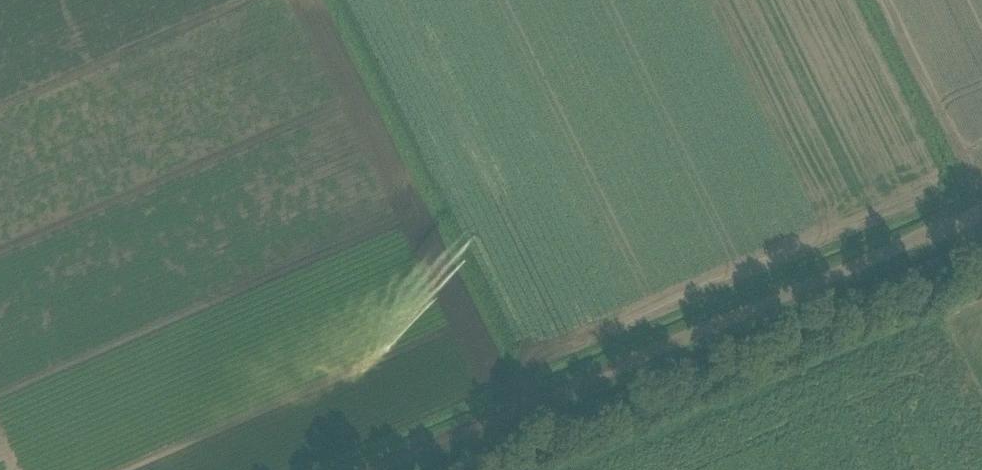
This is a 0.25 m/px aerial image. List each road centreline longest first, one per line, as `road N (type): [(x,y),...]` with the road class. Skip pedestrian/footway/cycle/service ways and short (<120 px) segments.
road 1 (unclassified): [(375,469),(981,212)]

